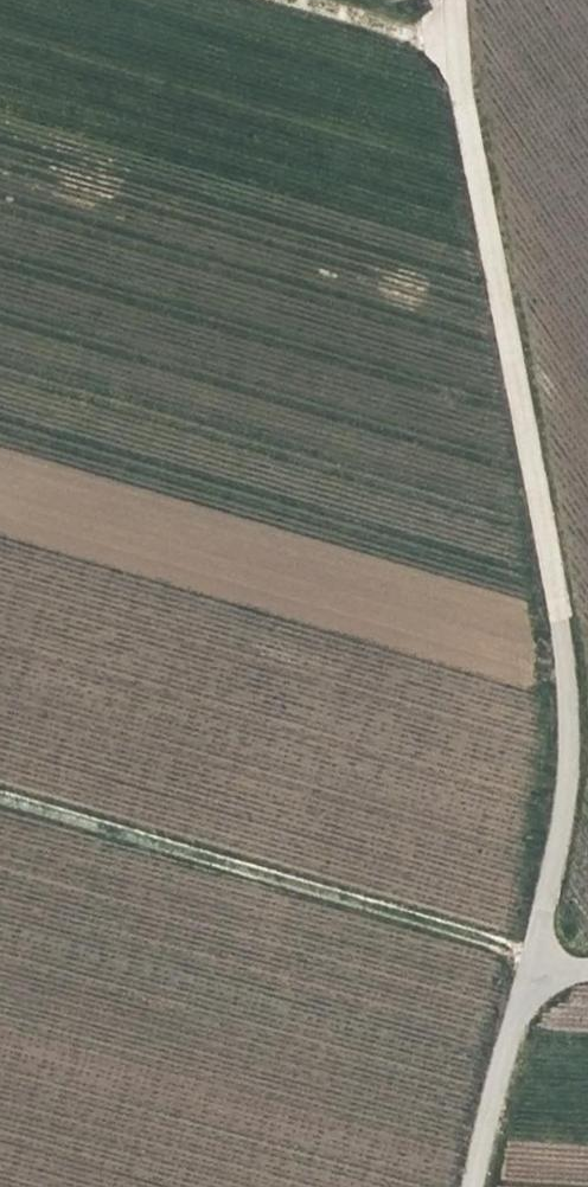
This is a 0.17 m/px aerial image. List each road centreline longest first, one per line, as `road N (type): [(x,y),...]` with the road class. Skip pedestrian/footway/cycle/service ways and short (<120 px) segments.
road 1 (unclassified): [(535,955),(565,767),(566,691),(452,0)]
road 2 (track): [(0,797),(535,955)]
road 3 (unclassified): [(468,1186),(535,955)]
road 4 (track): [(456,41),(294,0)]

